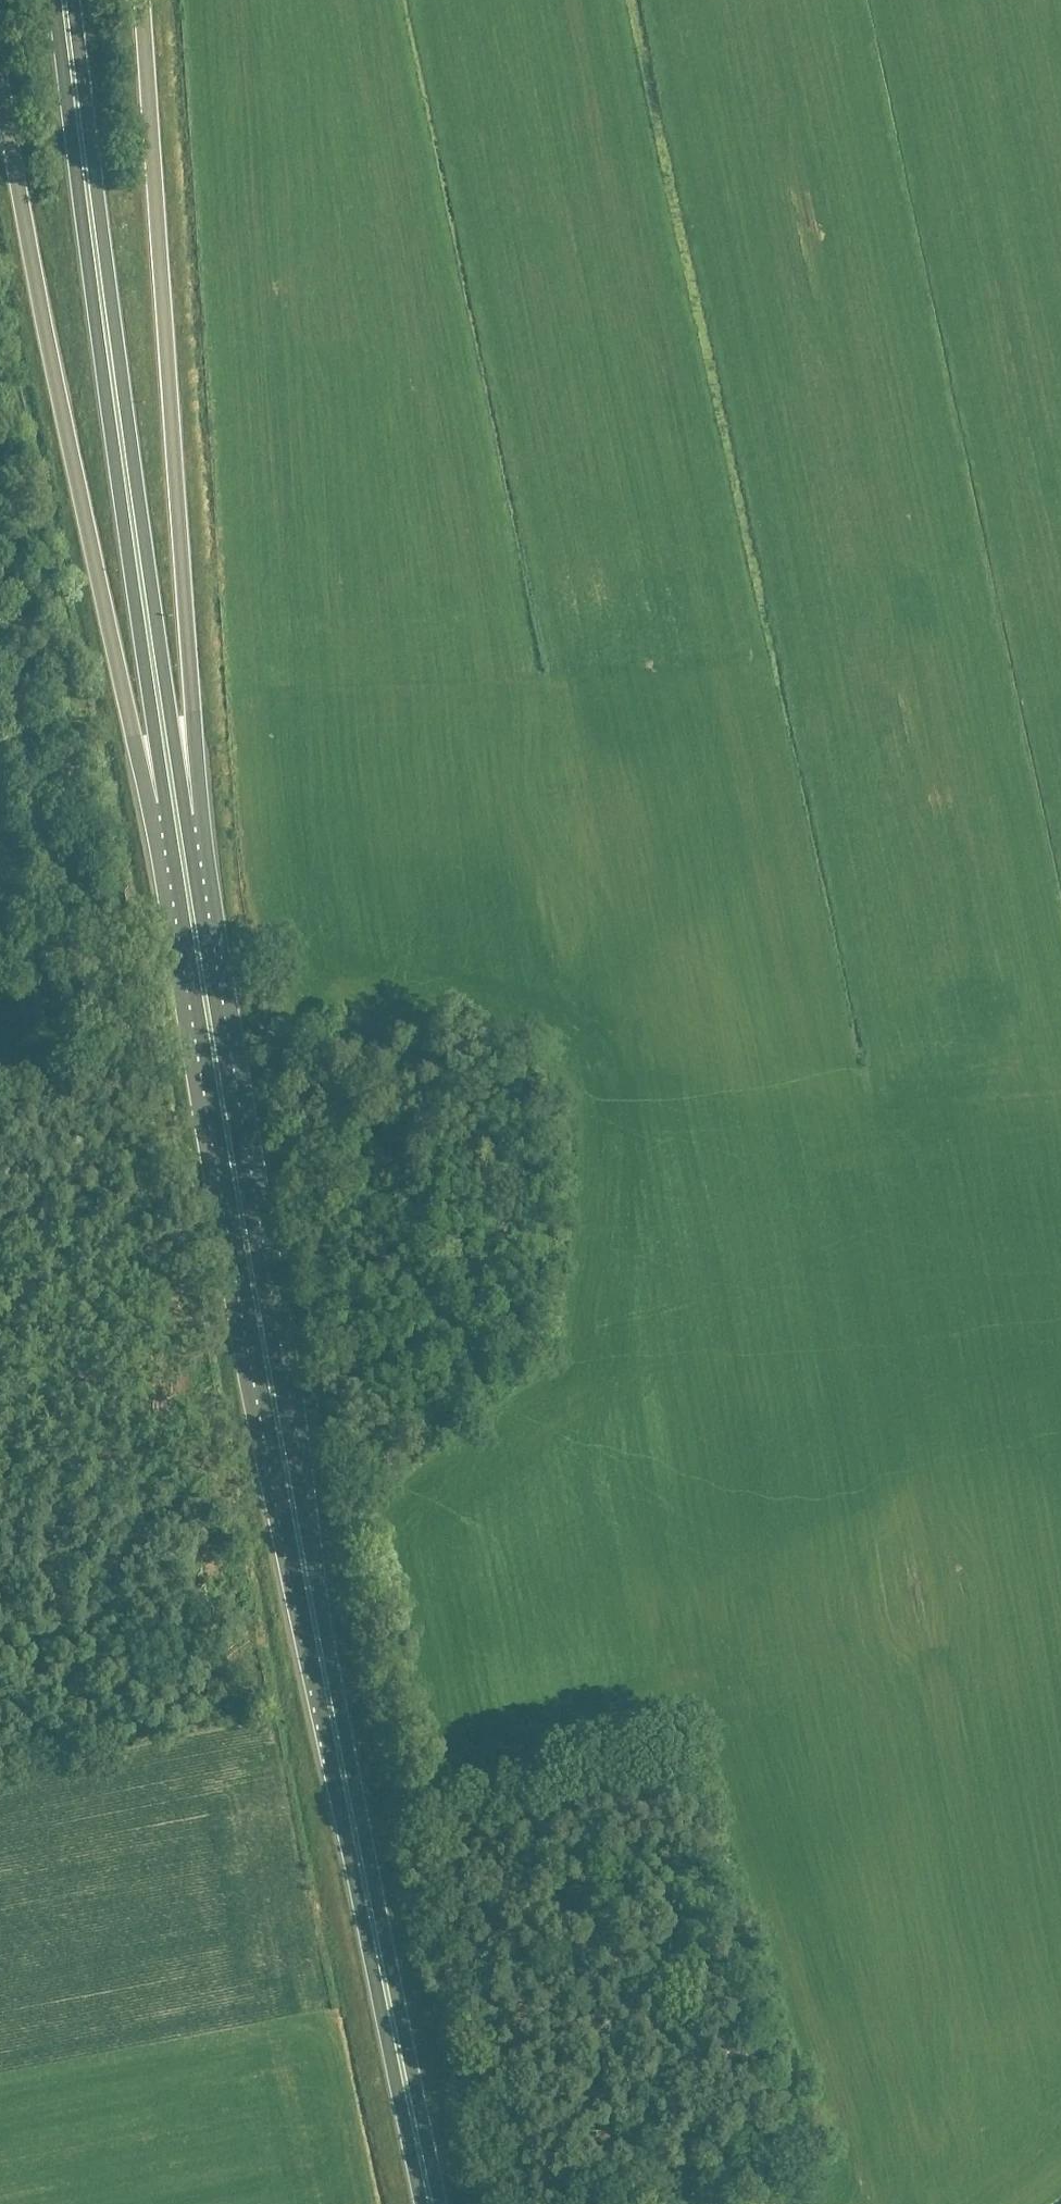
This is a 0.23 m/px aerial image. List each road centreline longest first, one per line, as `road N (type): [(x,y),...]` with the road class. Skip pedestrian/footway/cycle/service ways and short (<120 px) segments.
road 1 (trunk): [(430,2203),(338,1760),(176,824)]
road 2 (trunk): [(176,824),(64,0)]
road 3 (trunk): [(176,824),(190,699),(143,0)]
road 4 (trunk): [(0,82),(131,726),(176,824)]

